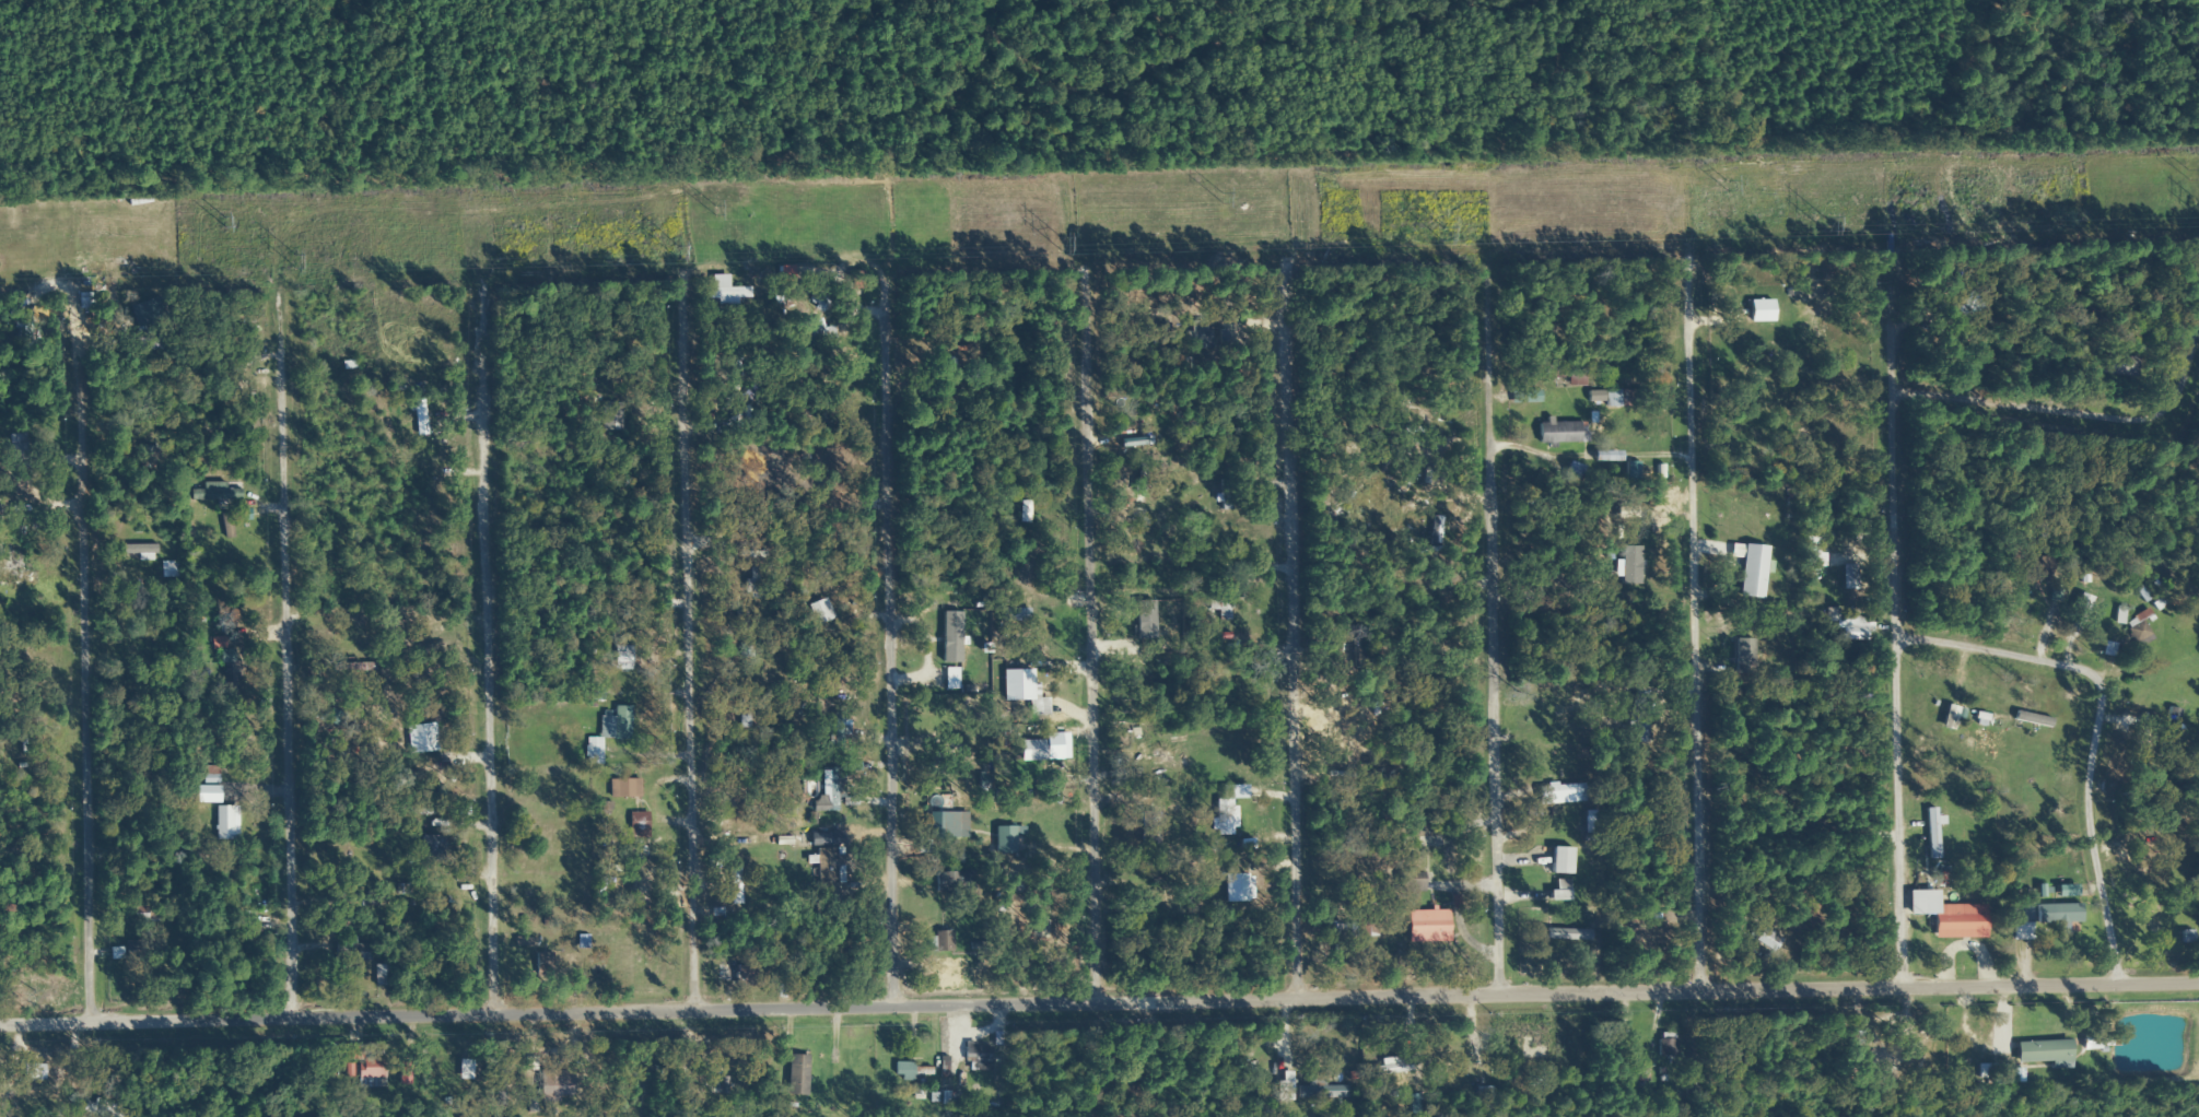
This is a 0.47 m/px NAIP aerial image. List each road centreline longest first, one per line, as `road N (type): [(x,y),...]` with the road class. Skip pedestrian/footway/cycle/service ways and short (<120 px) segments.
road 1 (residential): [(2198,956),(0,988)]
road 2 (residential): [(1681,965),(1670,264)]
road 3 (residential): [(1875,965),(1892,656),(1892,389),(1881,275)]
road 4 (residential): [(1490,971),(1479,281)]
road 5 (residential): [(1096,976),(1090,286)]
road 6 (residential): [(278,983),(262,303)]
road 7 (residential): [(1279,971),(1279,292)]
road 8 (residential): [(73,988),(67,319)]
road 9 (residential): [(668,977),(663,308)]
road 10 (residential): [(473,983),(463,319)]
road 11 (residential): [(874,977),(868,345)]
road 12 (residential): [(2092,960),(2081,721),(2065,699),(1892,656)]
road 13 (residential): [(1892,389),(2151,389),(2162,221)]

